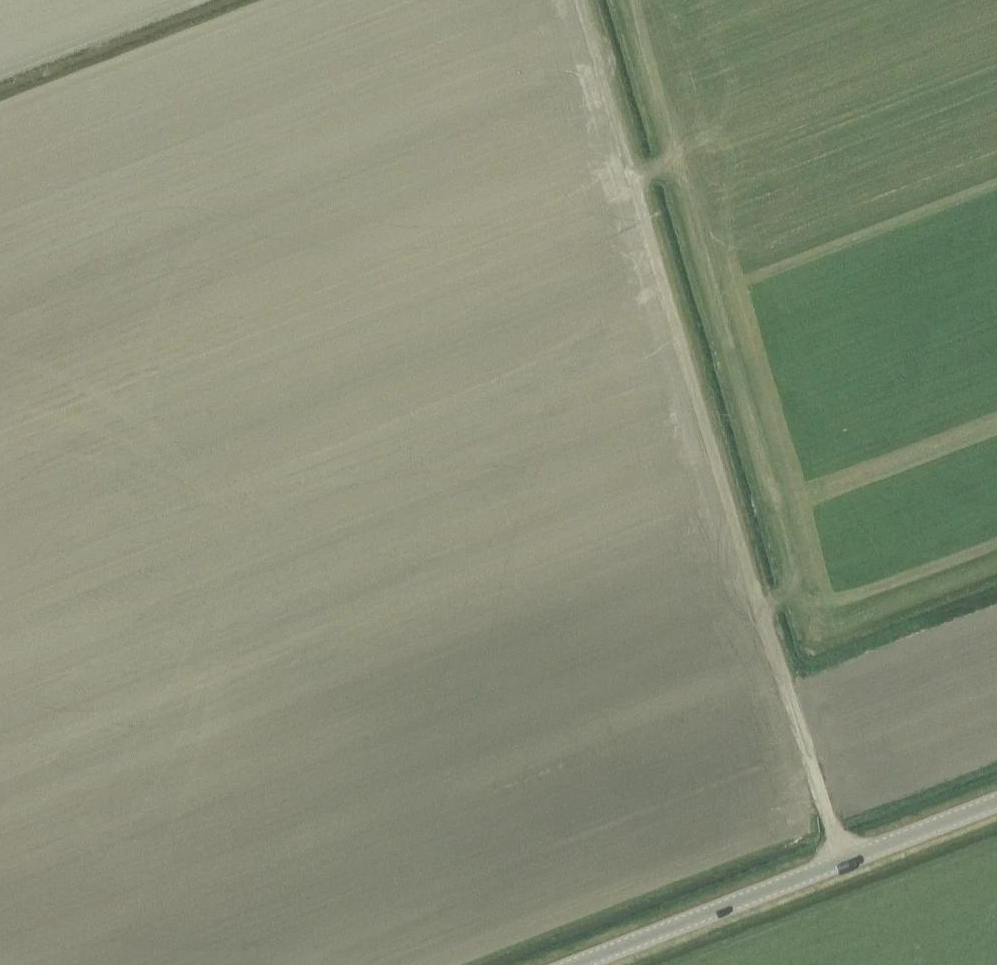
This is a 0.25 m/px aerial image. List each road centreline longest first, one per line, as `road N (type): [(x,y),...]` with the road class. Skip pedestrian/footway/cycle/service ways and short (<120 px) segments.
road 1 (track): [(842,860),(647,202)]
road 2 (tertiary): [(570,964),(996,800)]

